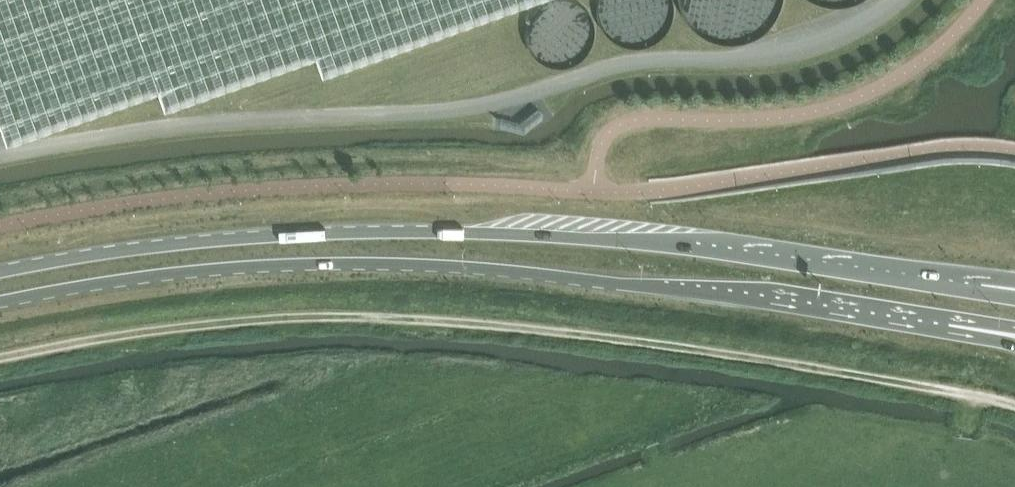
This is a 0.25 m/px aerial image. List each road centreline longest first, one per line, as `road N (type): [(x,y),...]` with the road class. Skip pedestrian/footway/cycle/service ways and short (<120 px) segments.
road 1 (track): [(0,361),(176,326),(342,317),(551,328),(1014,406)]
road 2 (primary): [(1014,288),(679,240),(400,227),(163,242),(0,270)]
road 3 (primary): [(0,300),(242,263),(396,262),(771,298),(994,330)]

